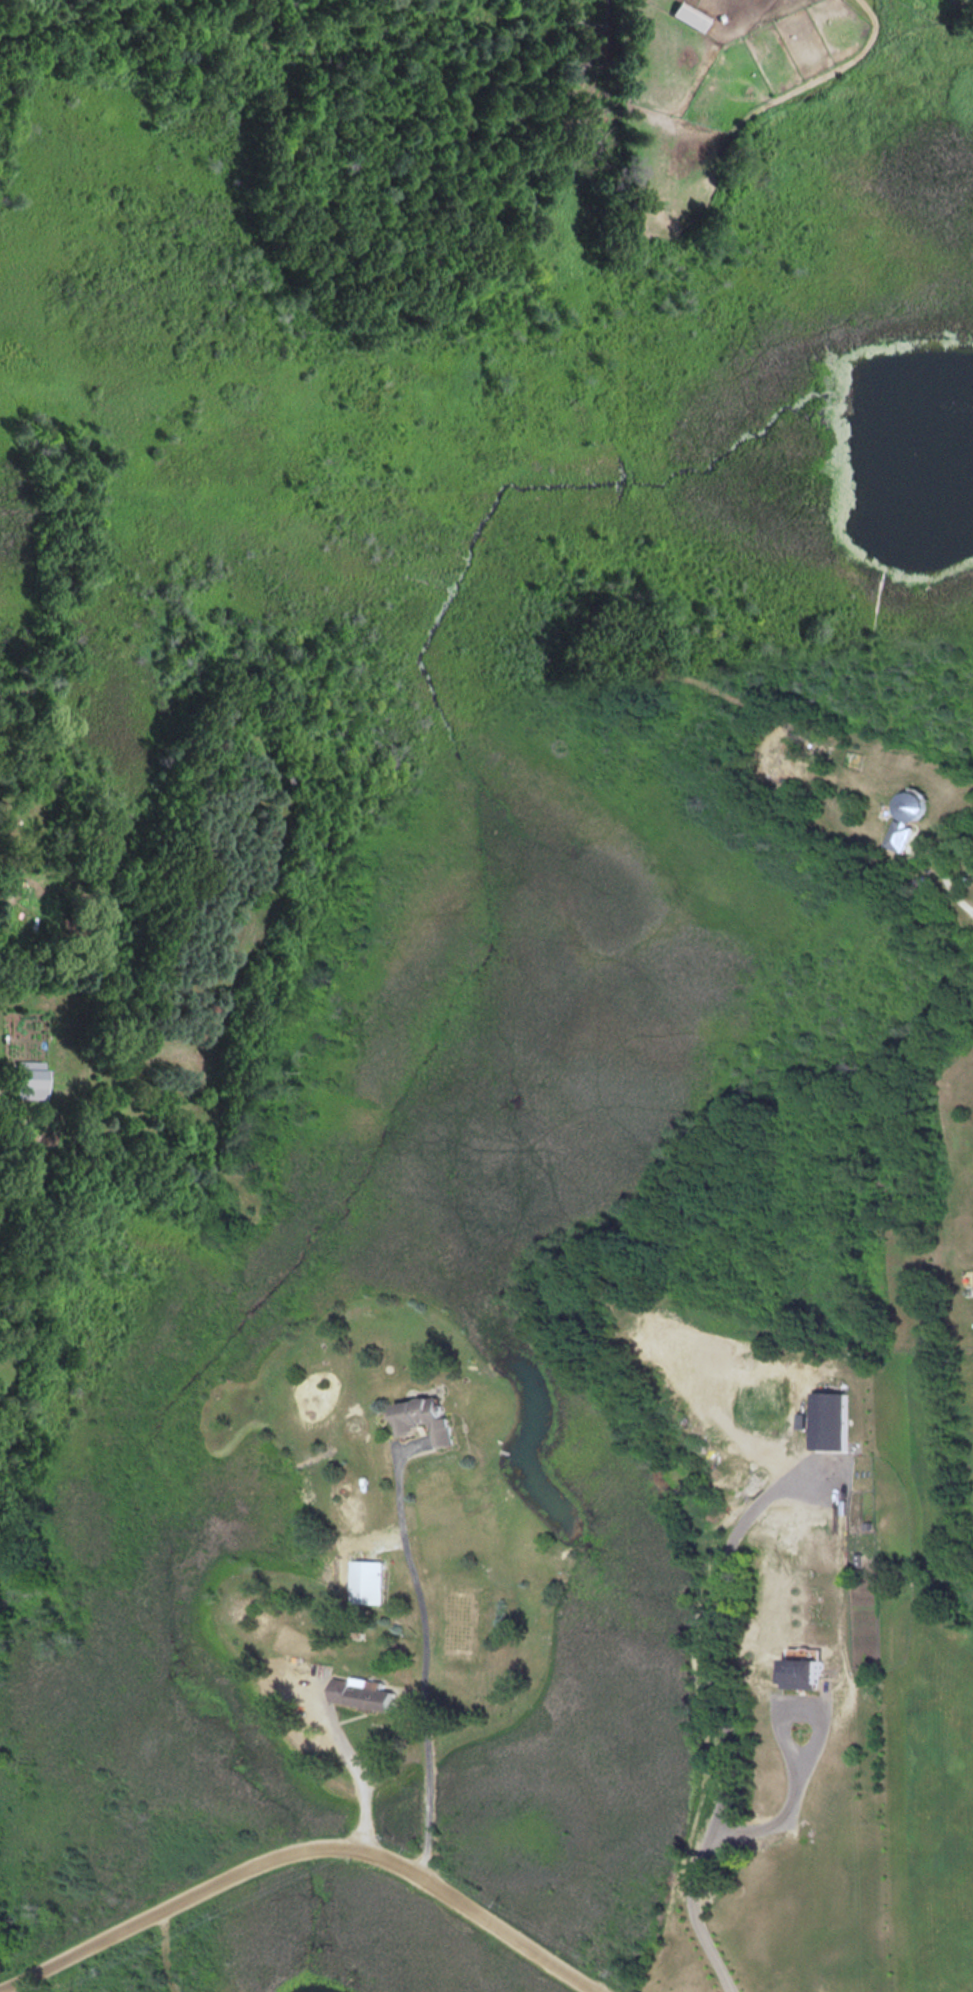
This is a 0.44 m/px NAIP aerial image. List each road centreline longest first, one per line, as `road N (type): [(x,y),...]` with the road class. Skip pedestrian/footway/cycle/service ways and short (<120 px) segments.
road 1 (residential): [(0,1989),(275,1858),(332,1845),(392,1856),(603,1991)]

